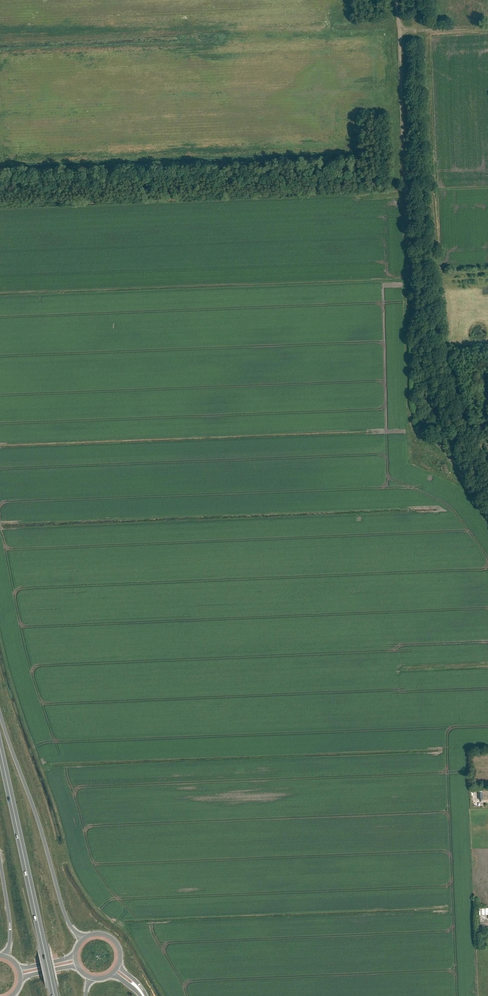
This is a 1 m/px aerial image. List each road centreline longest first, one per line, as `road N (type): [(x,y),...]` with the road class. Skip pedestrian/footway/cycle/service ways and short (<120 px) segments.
road 1 (track): [(397,0),(411,427),(443,448),(487,518)]
road 2 (trunk): [(54,995),(0,751)]
road 3 (trunk): [(84,938),(64,912),(0,714)]

